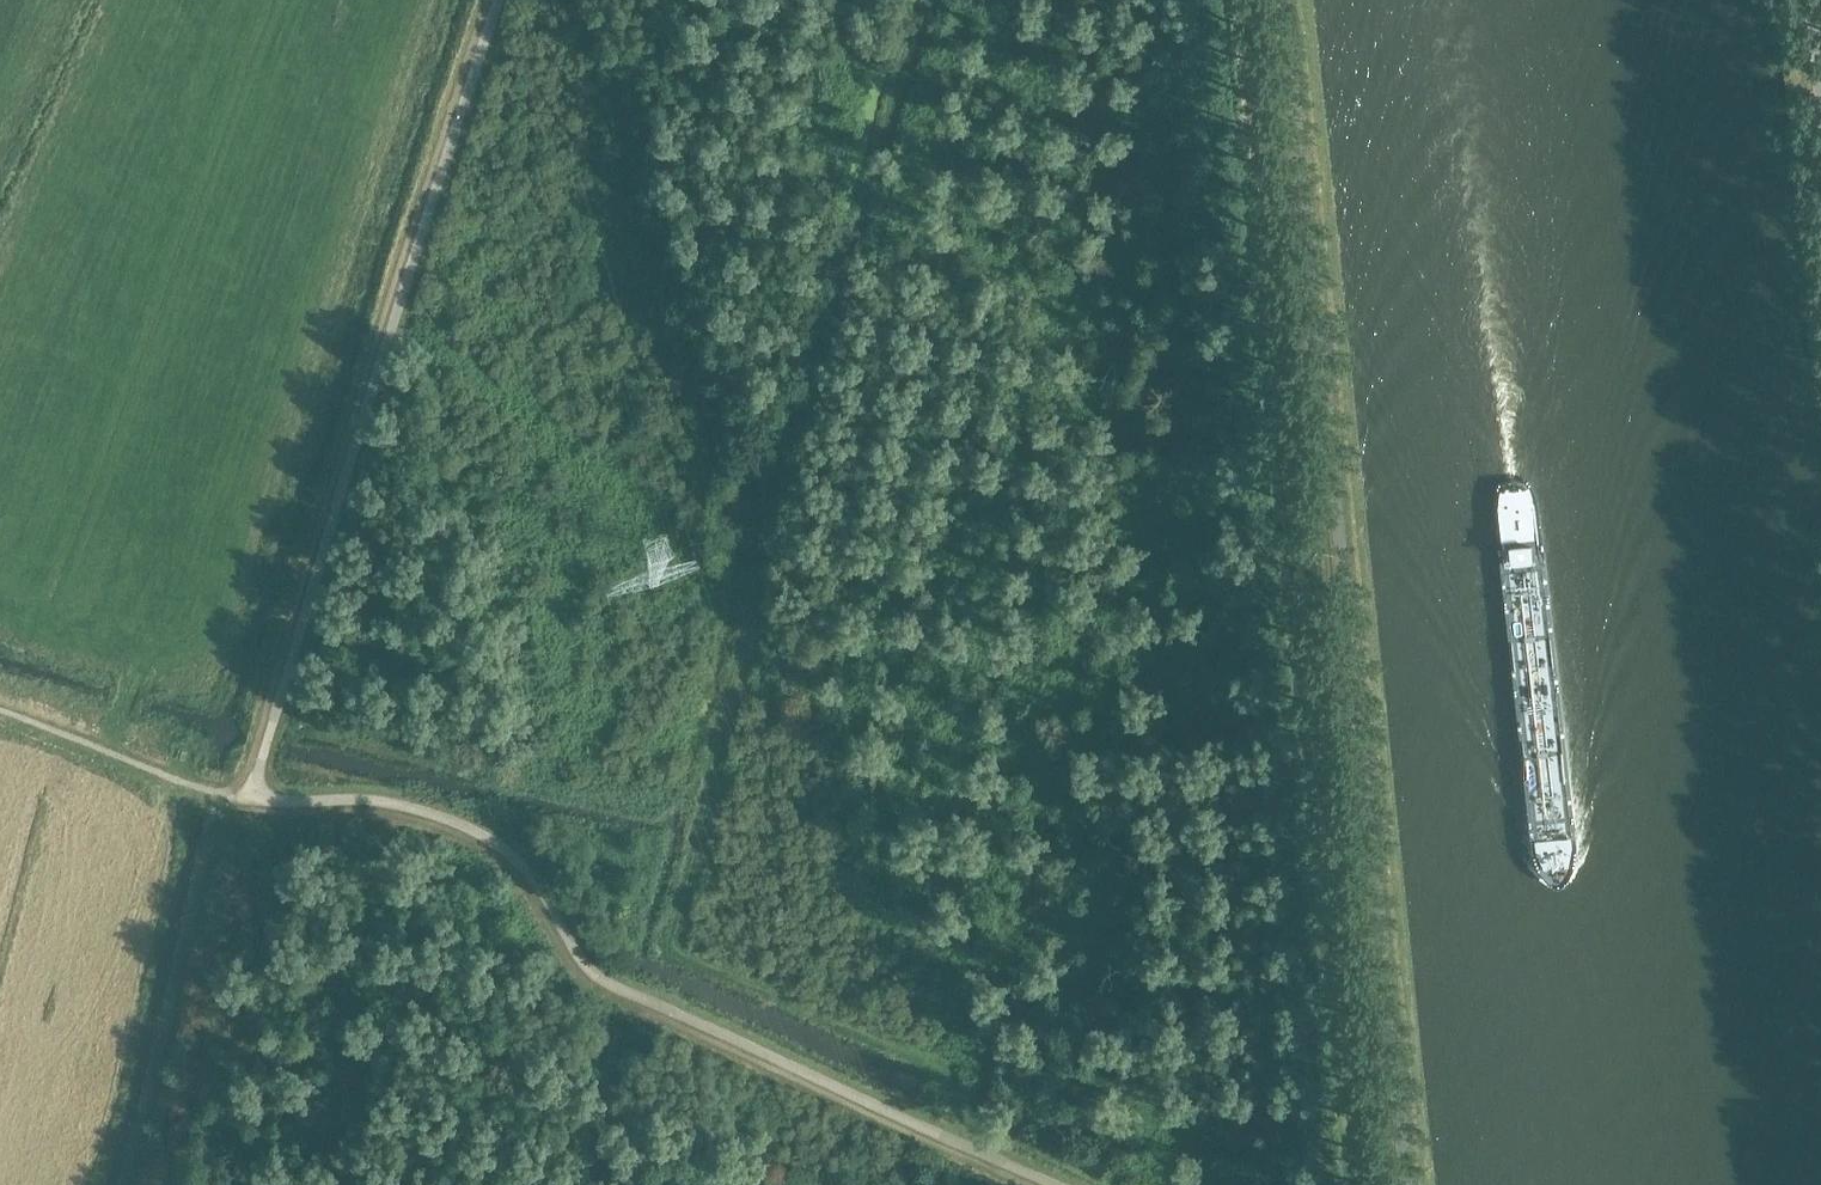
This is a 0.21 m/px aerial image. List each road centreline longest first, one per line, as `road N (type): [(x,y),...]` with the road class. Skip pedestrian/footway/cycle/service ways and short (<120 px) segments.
road 1 (track): [(947,1064),(998,1073),(1016,1091),(1221,1184)]

